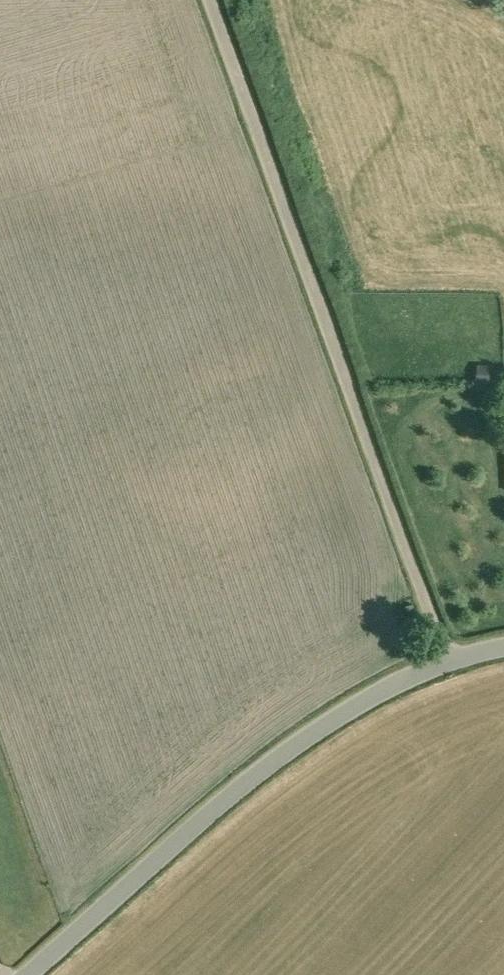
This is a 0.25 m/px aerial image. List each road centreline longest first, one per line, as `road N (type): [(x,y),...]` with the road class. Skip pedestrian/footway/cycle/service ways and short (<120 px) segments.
road 1 (unclassified): [(503,645),(444,658),(318,729),(249,779),(28,974)]

